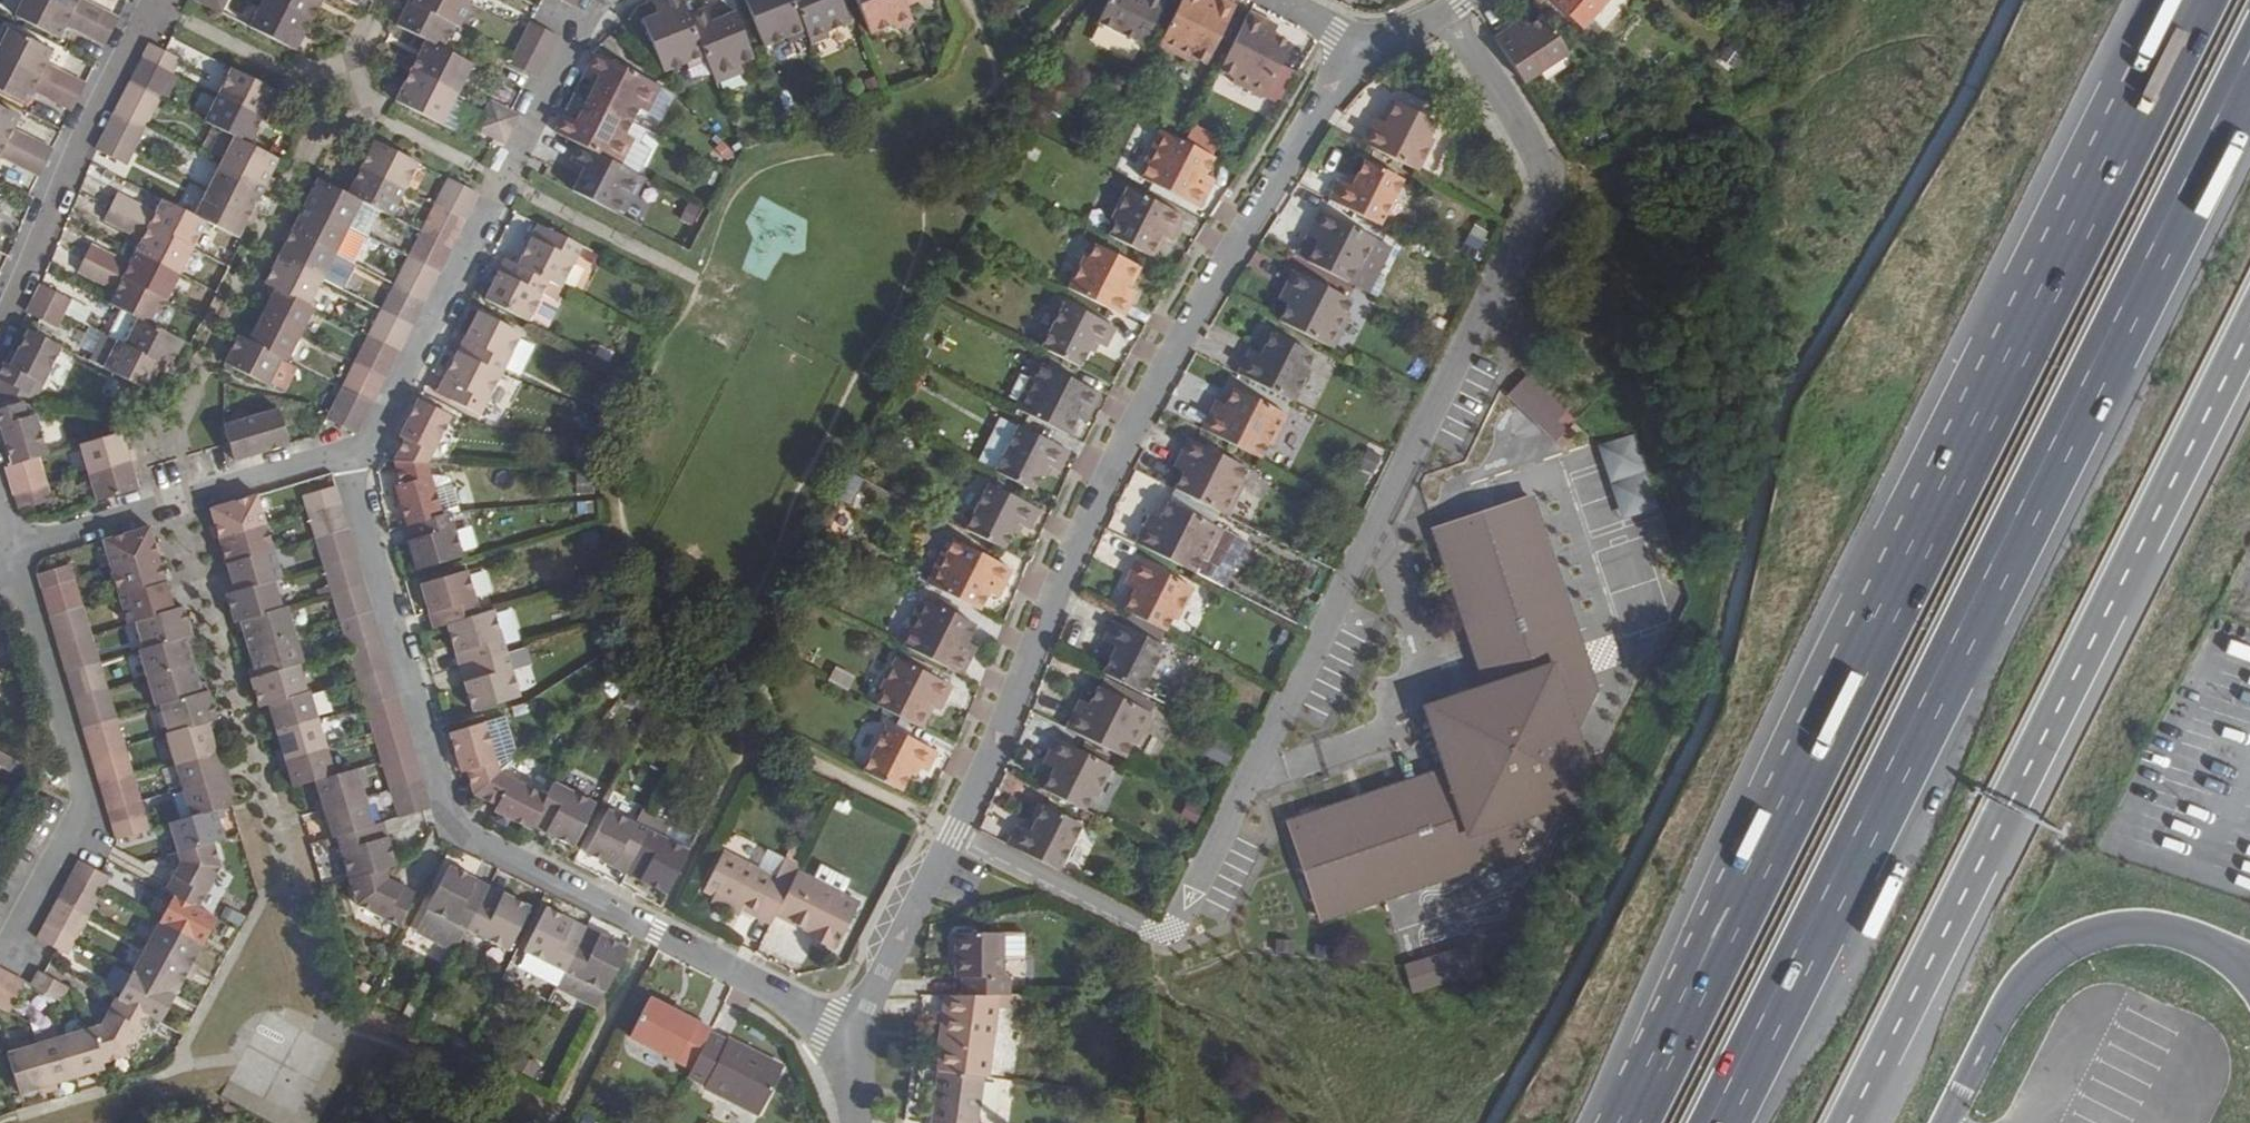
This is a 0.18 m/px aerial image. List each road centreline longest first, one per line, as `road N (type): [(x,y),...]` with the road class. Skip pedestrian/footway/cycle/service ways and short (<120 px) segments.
road 1 (trunk): [(2192,0),(1618,1122)]
road 2 (trunk): [(1726,1122),(2249,80)]
road 3 (residential): [(849,1043),(1136,426),(1338,79),(1377,52)]
road 4 (trunk): [(1852,1122),(2249,335)]
road 5 (residential): [(849,1043),(464,838),(448,809),(357,488),(359,459)]
road 6 (residential): [(359,459),(608,0)]
road 7 (unclassified): [(7,968),(79,832),(83,788),(6,558)]
road 8 (residential): [(0,339),(85,138),(160,0)]
road 9 (unclassified): [(359,459),(11,542)]

